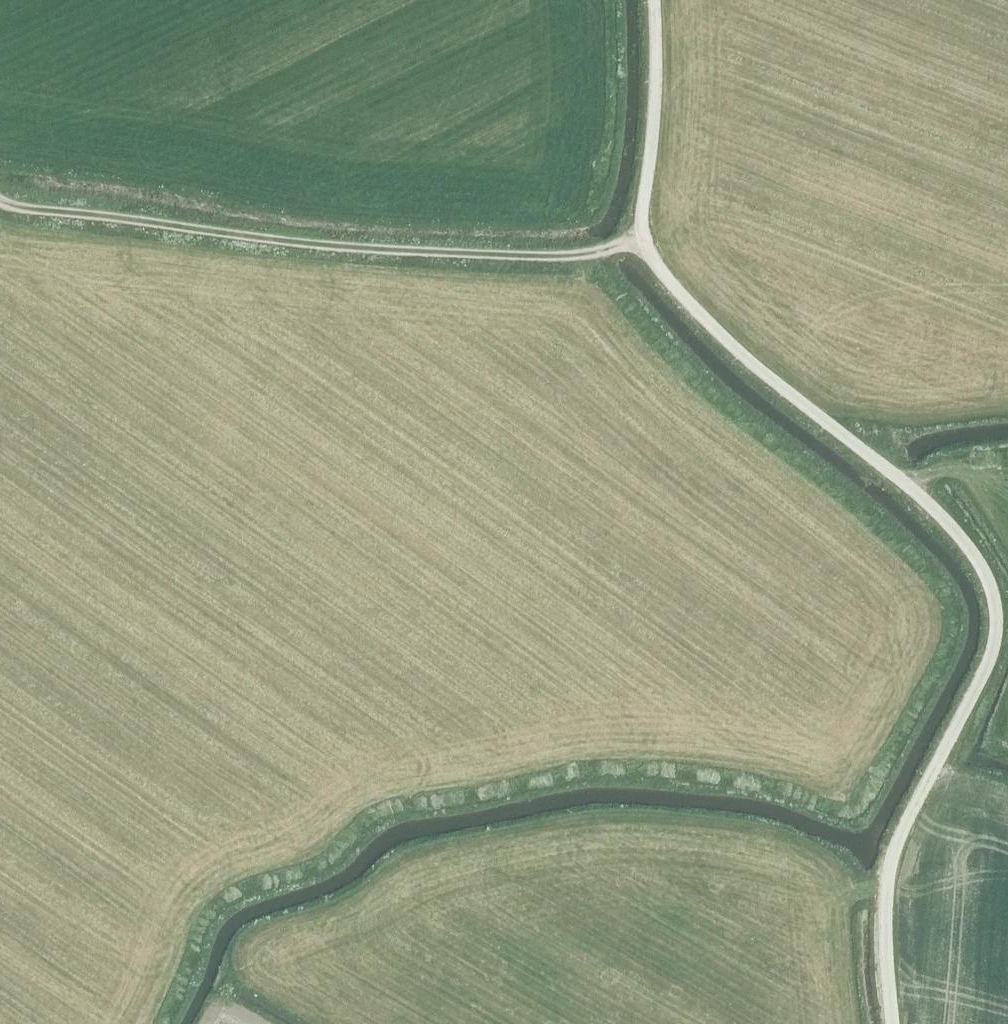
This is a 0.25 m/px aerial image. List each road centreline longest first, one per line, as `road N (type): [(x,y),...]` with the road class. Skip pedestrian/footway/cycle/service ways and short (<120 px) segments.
road 1 (track): [(654,0),(653,132),(641,219),(647,252),(736,350),(928,503),(973,555),(995,608),(991,656),(891,858),(892,1023)]
road 2 (track): [(643,236),(557,255),(388,249),(0,201)]

